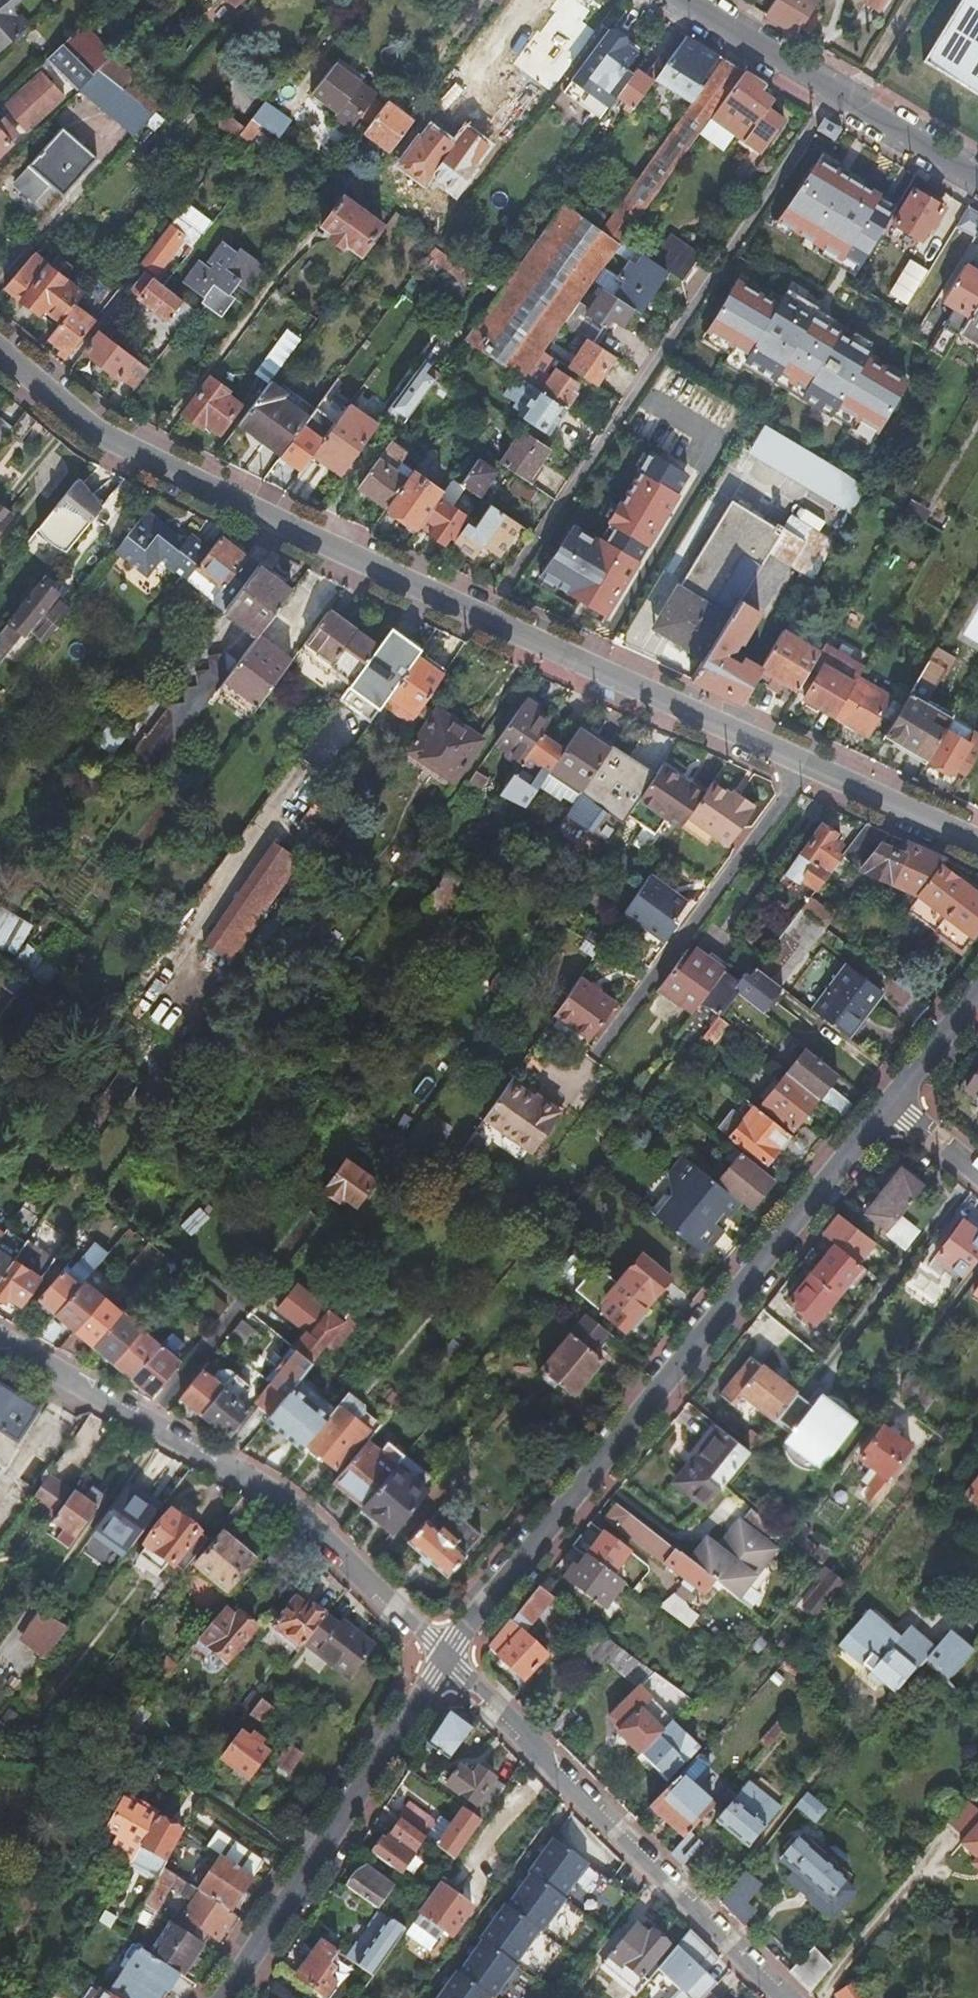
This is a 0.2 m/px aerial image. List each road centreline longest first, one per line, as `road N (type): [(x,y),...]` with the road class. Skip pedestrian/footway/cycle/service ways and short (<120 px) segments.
road 1 (residential): [(0,352),(94,433),(804,766)]
road 2 (residential): [(890,1106),(448,1657)]
road 3 (residential): [(0,1339),(287,1501),(448,1657)]
road 4 (residential): [(448,1657),(782,1997)]
road 5 (residential): [(448,1657),(223,1997)]
road 6 (residential): [(804,766),(597,1061)]
road 7 (residential): [(681,0),(977,180)]
road 8 (residential): [(804,766),(977,841)]
road 9 (residential): [(977,997),(890,1106)]

